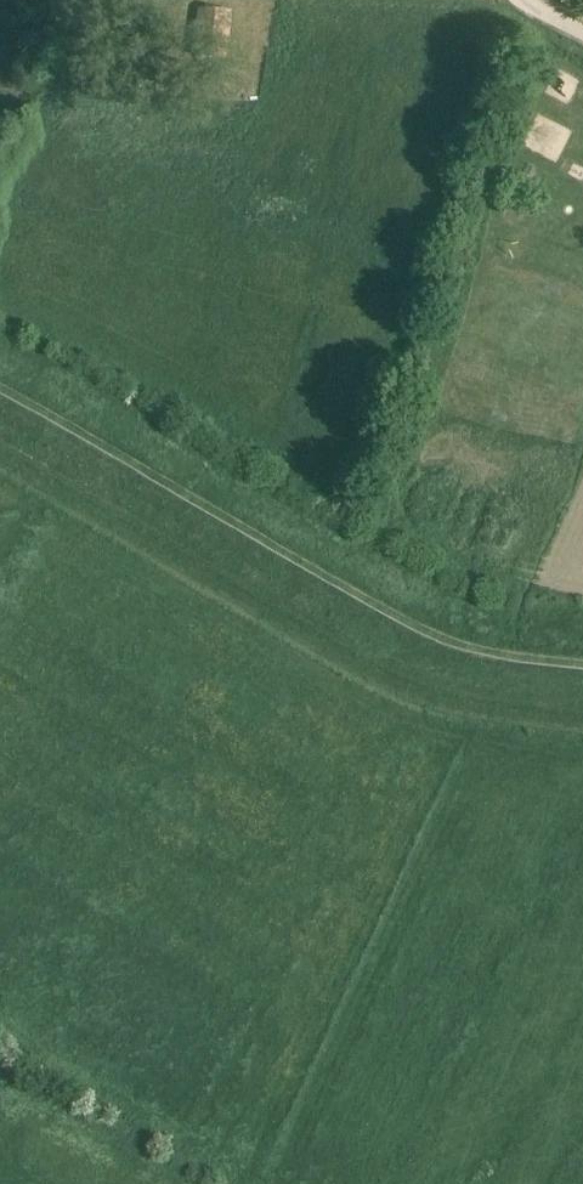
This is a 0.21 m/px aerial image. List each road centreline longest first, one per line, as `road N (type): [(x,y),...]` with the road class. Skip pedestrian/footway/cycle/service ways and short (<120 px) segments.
road 1 (track): [(0,390),(400,613),(508,651),(582,663)]

